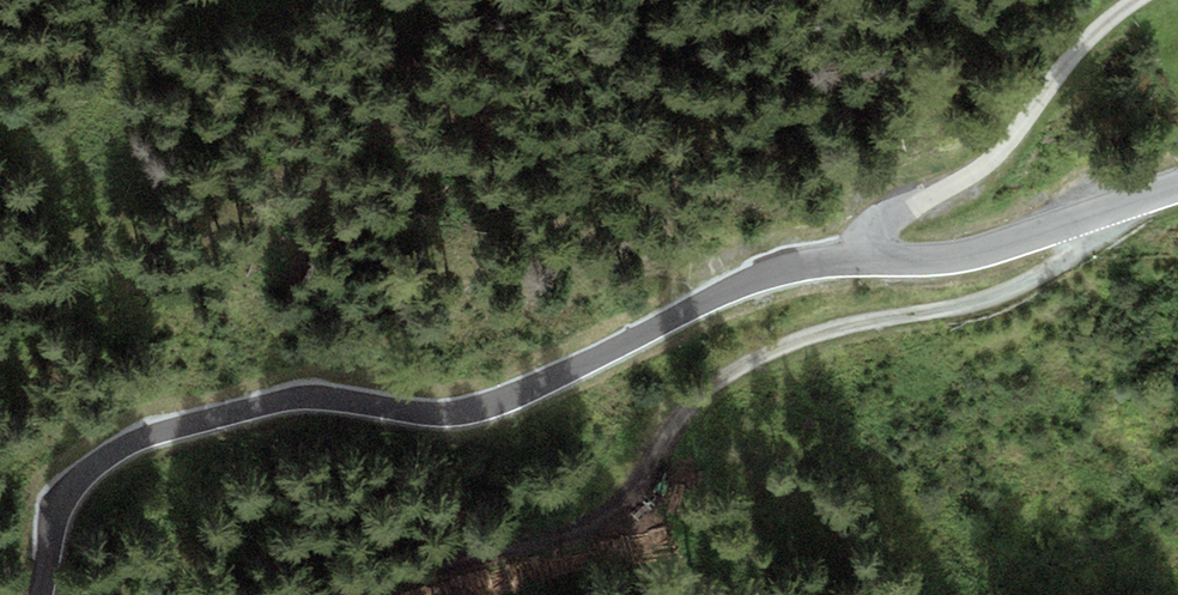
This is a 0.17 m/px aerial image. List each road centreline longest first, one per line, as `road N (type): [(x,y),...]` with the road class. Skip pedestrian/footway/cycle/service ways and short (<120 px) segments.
road 1 (unclassified): [(861,257),(791,266),(731,288),(468,410),(413,414),(362,398),(302,394),(125,446),(81,482),(54,526),(40,594)]
road 2 (track): [(1092,217),(1098,229),(1087,245),(1005,292),(860,322),(758,355),(693,401),(612,508),(538,544),(342,594)]
road 3 (track): [(1137,0),(1079,48),(997,155),(874,219),(861,257)]
road 4 (tertiary): [(1177,186),(959,258),(861,257)]

